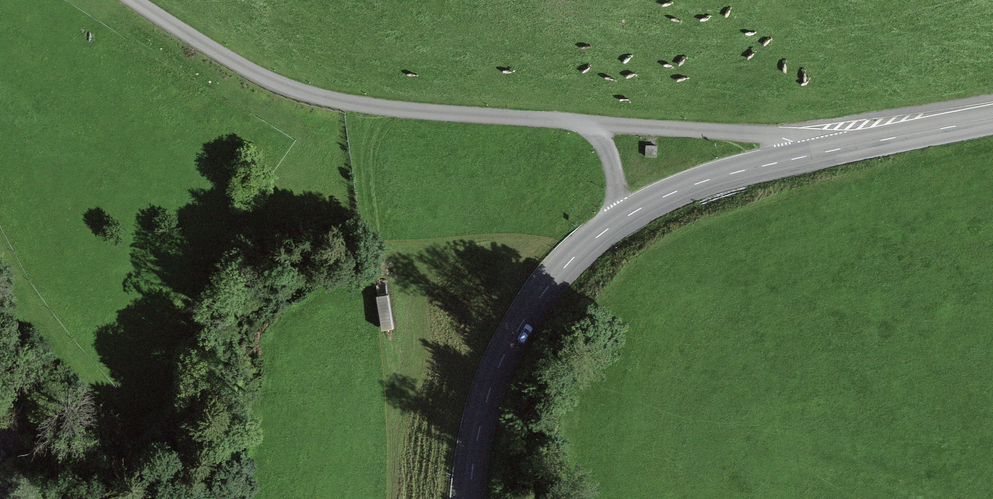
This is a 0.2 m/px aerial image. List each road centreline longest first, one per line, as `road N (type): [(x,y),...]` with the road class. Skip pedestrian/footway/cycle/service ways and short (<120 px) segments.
road 1 (residential): [(585,124),(365,106),(258,72),(133,0)]
road 2 (tertiary): [(624,217),(570,261),(524,320),(480,426),(470,498)]
road 3 (residential): [(797,158),(793,143),(778,135),(585,124)]
road 4 (tertiary): [(992,119),(797,158)]
road 5 (tertiary): [(797,158),(727,174),(624,217)]

